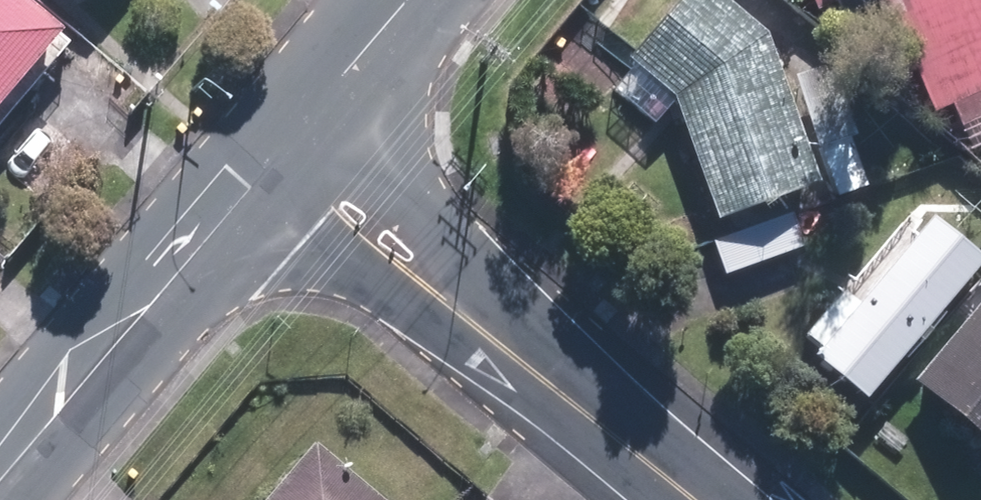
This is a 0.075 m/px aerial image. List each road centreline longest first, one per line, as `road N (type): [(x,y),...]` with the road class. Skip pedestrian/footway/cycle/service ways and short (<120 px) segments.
road 1 (secondary): [(0,493),(253,182)]
road 2 (tertiary): [(691,499),(446,304)]
road 3 (tertiary): [(304,123),(420,225),(446,304)]
road 4 (tertiary): [(446,304),(379,278),(253,182)]
road 5 (secondary): [(304,123),(408,0)]

